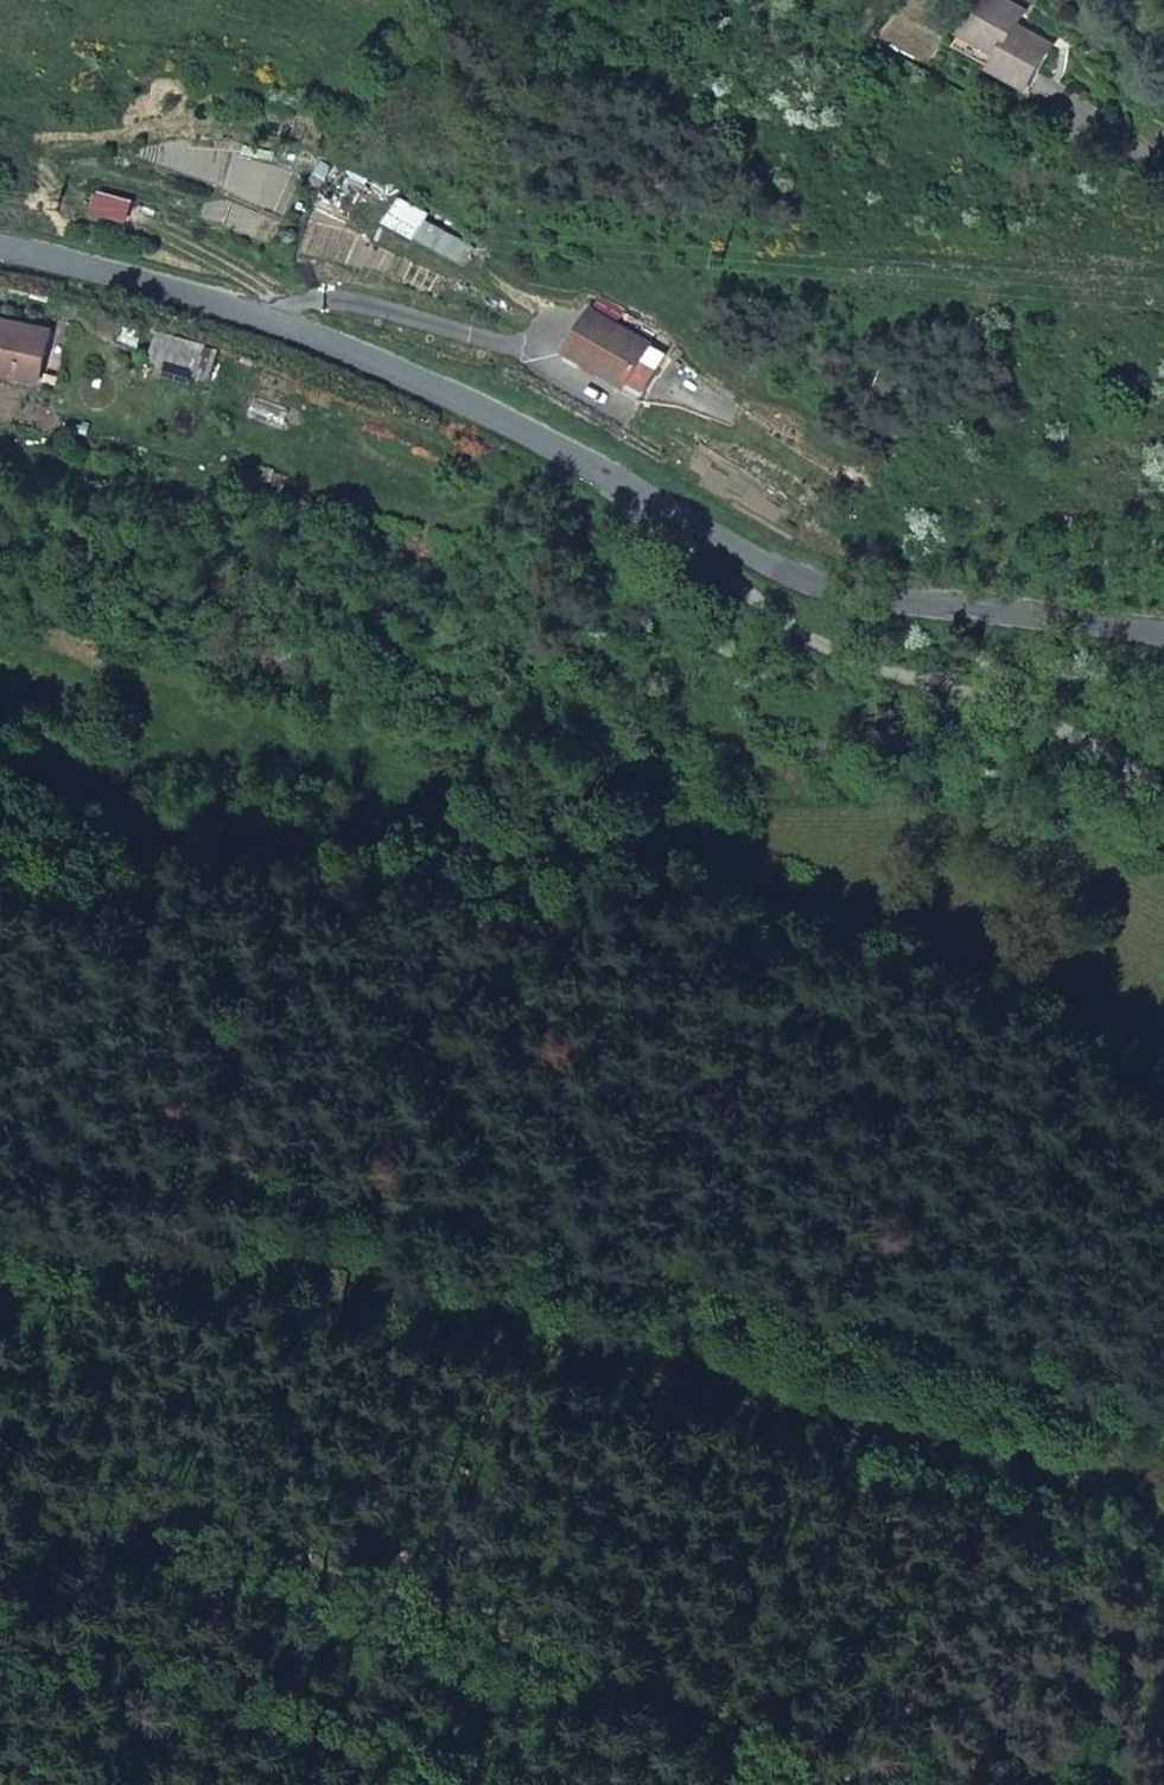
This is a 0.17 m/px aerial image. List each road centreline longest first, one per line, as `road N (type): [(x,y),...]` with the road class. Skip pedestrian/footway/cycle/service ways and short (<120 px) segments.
road 1 (tertiary): [(0,249),(205,299),(334,347),(458,401),(794,579),(877,600),(1163,635)]
road 2 (track): [(0,1239),(254,1271),(344,1244),(424,1308),(1065,1480),(1163,1498)]

